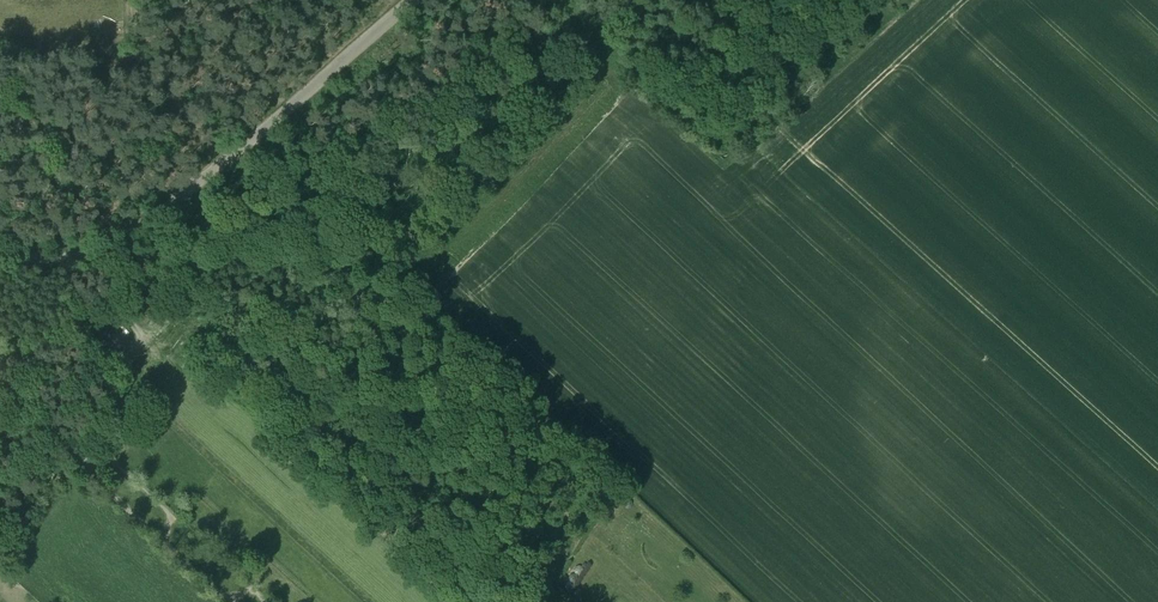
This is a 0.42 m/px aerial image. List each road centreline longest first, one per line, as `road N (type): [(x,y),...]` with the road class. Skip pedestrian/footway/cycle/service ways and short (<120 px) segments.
road 1 (unclassified): [(0,252),(51,258),(114,245),(412,0)]

